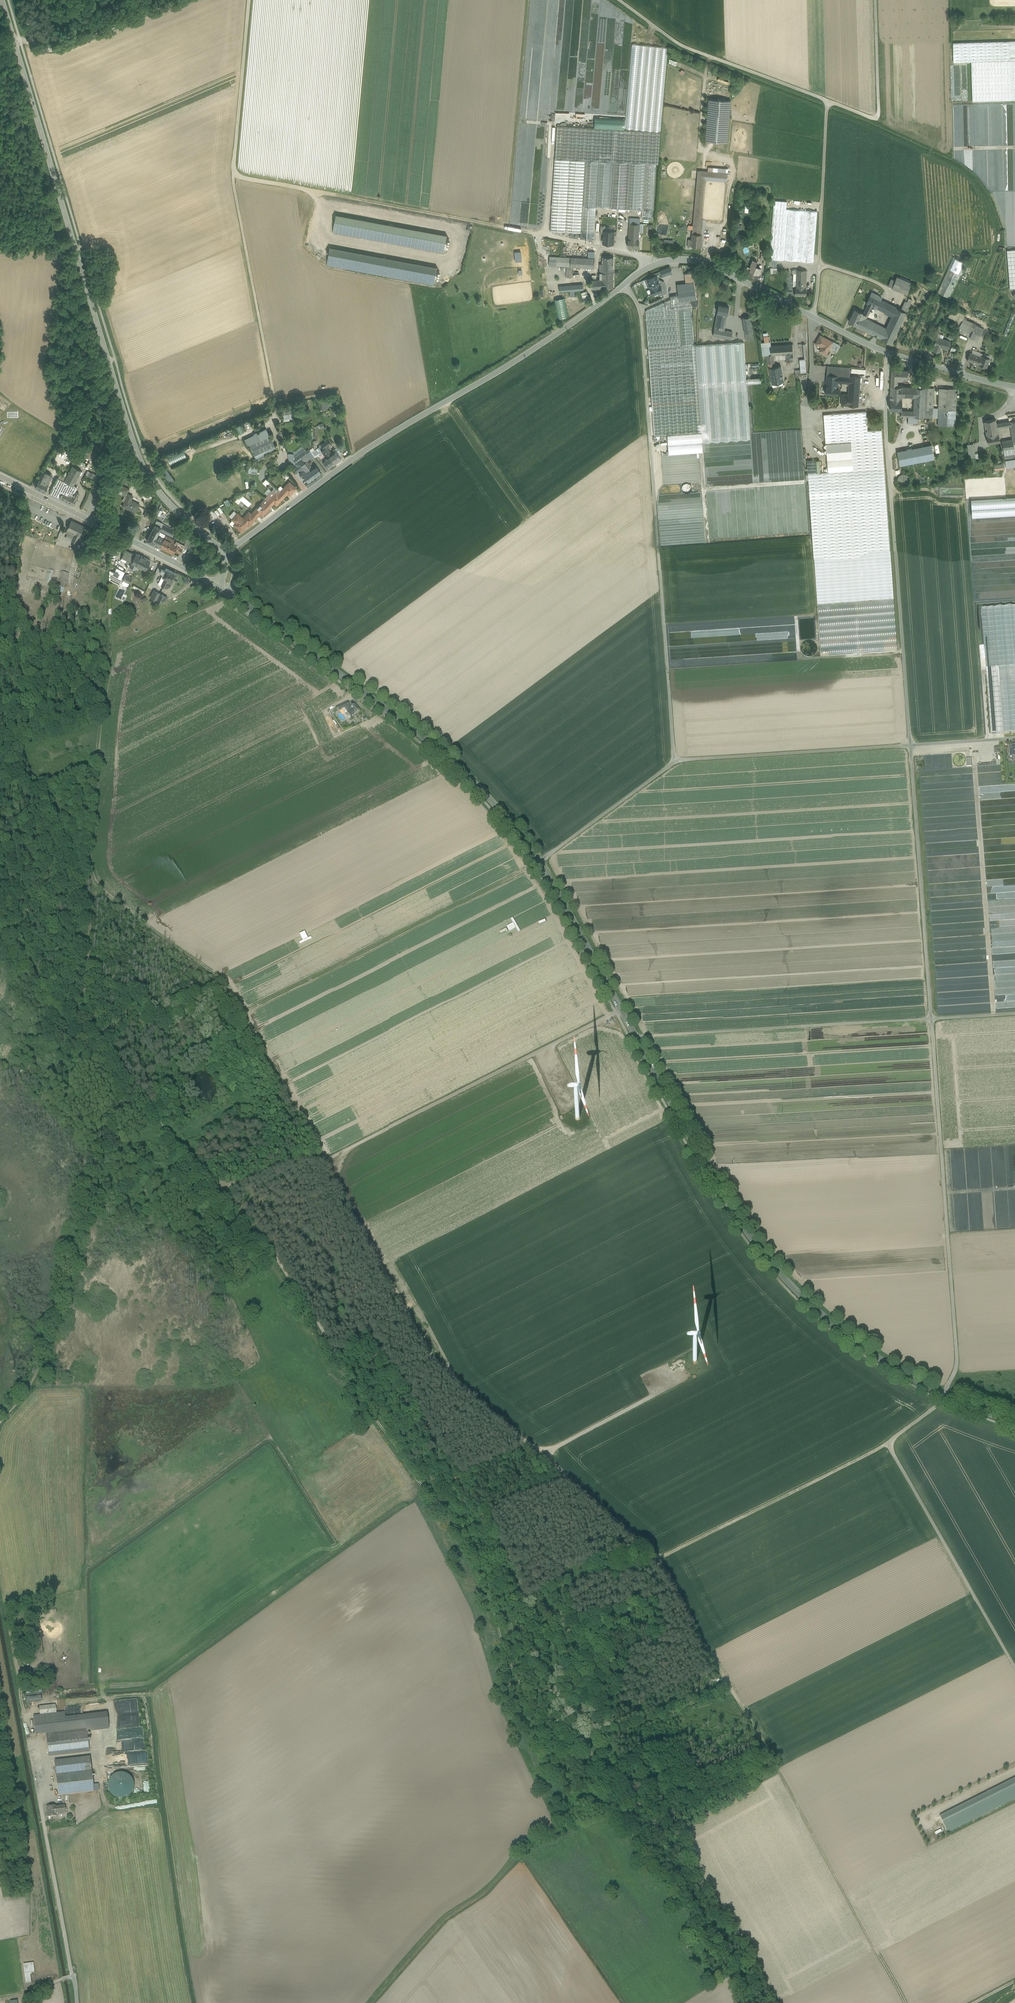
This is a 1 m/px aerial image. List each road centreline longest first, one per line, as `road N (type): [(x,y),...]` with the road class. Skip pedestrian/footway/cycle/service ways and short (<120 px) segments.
road 1 (track): [(747,2002),(686,1903),(612,1809),(588,1744),(532,1702),(445,1509),(374,1420),(256,1235),(213,1188)]
road 2 (track): [(656,1564),(434,1365),(225,983),(91,882)]
road 3 (secondary): [(14,39),(140,463),(225,554)]
road 4 (track): [(904,2002),(656,1564)]
road 5 (unclassified): [(675,762),(641,307),(624,284)]
road 6 (tertiary): [(225,554),(375,444),(624,284)]
road 7 (secondary): [(637,1042),(704,1168),(771,1265),(836,1331),(942,1399)]
road 8 (track): [(616,1017),(323,1165),(288,1162),(238,1186),(213,1188)]
road 9 (unclassified): [(233,174),(661,262)]
road 10 (secondary): [(227,594),(424,740),(504,817),(538,864)]
road 11 (unclassified): [(888,351),(886,424),(910,746)]
road 12 (unclassified): [(930,1022),(956,1371),(942,1399)]
road 13 (track): [(91,882),(108,659),(227,594)]
road 14 (track): [(942,1399),(886,1448),(1014,1674)]
road 15 (track): [(241,1013),(538,864)]
road 16 (track): [(612,1809),(533,1838),(480,1893),(442,1917),(368,2002)]
road 17 (unclassified): [(930,1022),(637,1042)]
road 18 (track): [(993,1018),(972,742)]
road 19 (unclassified): [(910,746),(930,1022)]
road 20 (track): [(454,1528),(487,1528),(497,1538),(543,1621),(656,1564)]
road 21 (track): [(0,1423),(43,1364),(93,1183)]
road 22 (track): [(886,1448),(656,1564)]
road 23 (unclassified): [(910,746),(675,762)]
road 24 (unclassified): [(622,0),(678,40),(830,101)]
road 25 (track): [(124,1097),(0,905)]
road 26 (track): [(135,1094),(94,1027),(86,991),(91,882)]
road 27 (unclassified): [(233,174),(274,394)]
road 28 (unclassified): [(830,101),(813,315)]
road 29 (secondary): [(538,864),(637,1042)]
road 30 (track): [(72,1976),(40,1808),(49,1788)]
road 31 (unclassified): [(179,0),(55,50),(14,39)]
road 32 (unclassified): [(249,0),(233,174)]
road 33 (unclassified): [(830,101),(879,119),(876,0)]
road 34 (unclassified): [(675,762),(538,864)]
road 35 (tertiary): [(661,262),(705,261),(813,315)]
road 36 (track): [(27,495),(7,656)]
road 37 (track): [(540,1459),(684,1385)]
road 38 (track): [(588,1744),(731,1693)]
road 39 (track): [(225,983),(180,1005),(94,1027)]
road 40 (tertiary): [(888,351),(1014,385)]
road 41 (secondary): [(108,529),(217,586)]
road 42 (track): [(213,1188),(135,1094)]
road 43 (secondary): [(108,529),(0,476)]

